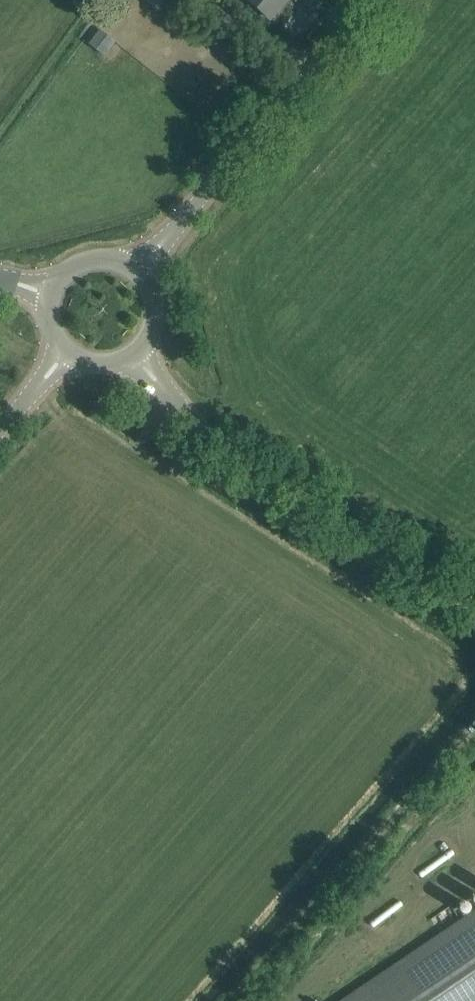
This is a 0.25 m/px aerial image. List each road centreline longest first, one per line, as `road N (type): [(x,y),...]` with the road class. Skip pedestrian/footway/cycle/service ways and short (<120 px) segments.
road 1 (tertiary): [(474,606),(221,442),(139,358)]
road 2 (track): [(229,1000),(474,716)]
road 3 (tertiary): [(137,268),(384,0)]

